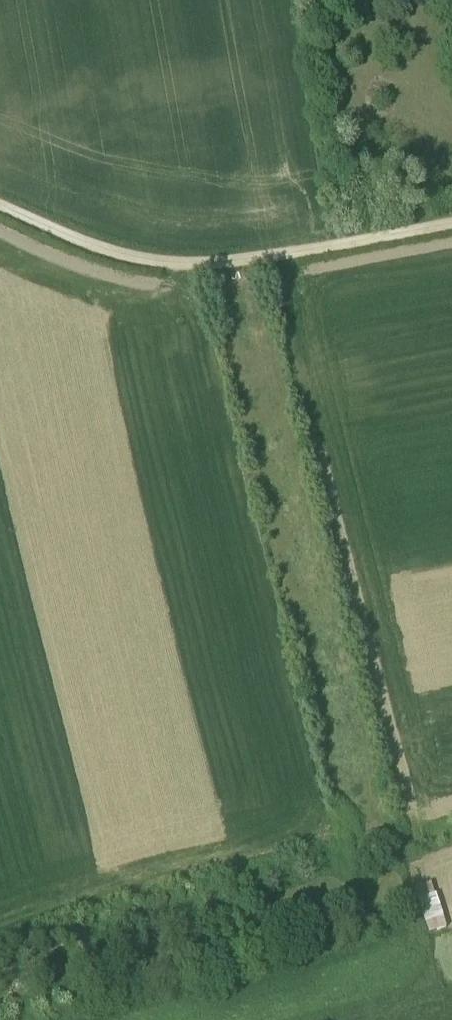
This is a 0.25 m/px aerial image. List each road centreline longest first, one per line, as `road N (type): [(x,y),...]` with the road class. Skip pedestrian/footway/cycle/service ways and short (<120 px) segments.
road 1 (track): [(451,226),(200,272),(138,265),(0,210)]

